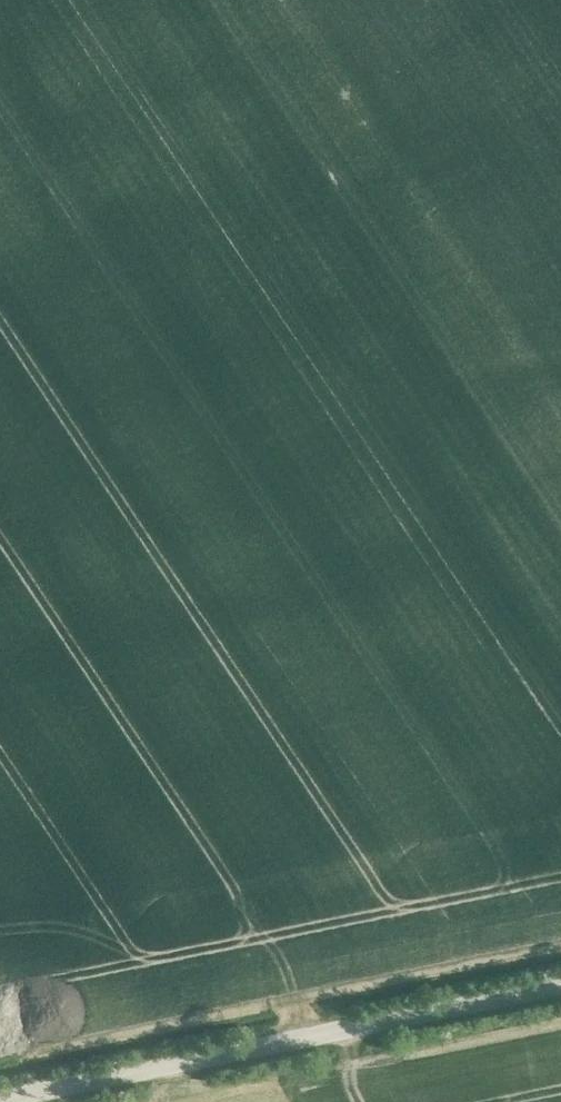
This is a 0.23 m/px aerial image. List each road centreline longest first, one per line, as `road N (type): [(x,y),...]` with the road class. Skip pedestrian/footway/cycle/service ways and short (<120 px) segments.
road 1 (unclassified): [(0,1101),(560,986)]

